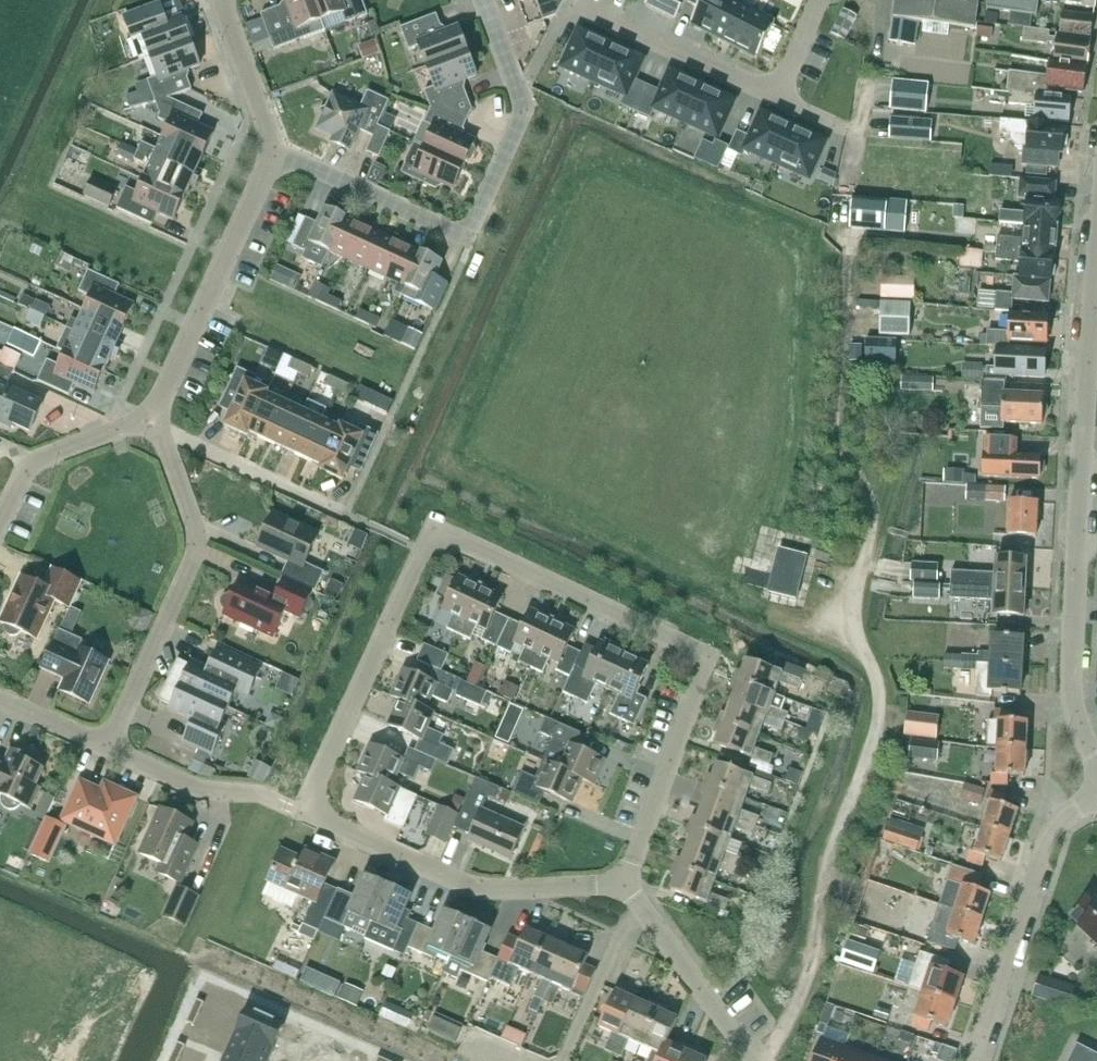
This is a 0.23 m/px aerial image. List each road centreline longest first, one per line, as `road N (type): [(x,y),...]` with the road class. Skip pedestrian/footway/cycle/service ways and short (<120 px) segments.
road 1 (residential): [(626,889),(475,893),(310,812),(316,782),(426,554),(442,546),(460,544),(699,657),(705,675)]
road 2 (track): [(762,1060),(815,970),(835,857),(882,724),(882,687),(861,629),(870,496),(834,427),(841,315)]
road 3 (residential): [(1096,761),(1078,723),(1072,681),(1096,290)]
road 4 (residential): [(279,156),(456,236),(476,230),(528,113),(486,0)]
road 5 (residential): [(157,415),(194,532),(191,563),(108,747)]
road 6 (residential): [(977,1060),(1049,840),(1096,803)]
road 7 (residential): [(279,156),(157,415)]
road 8 (residential): [(705,675),(626,889)]
road 9 (residential): [(775,95),(574,1)]
road 10 (residential): [(0,529),(28,468),(157,415)]
road 11 (residential): [(221,0),(279,156)]
road 12 (residential): [(108,747),(202,789),(257,793)]
road 13 (residential): [(755,1060),(673,951)]

